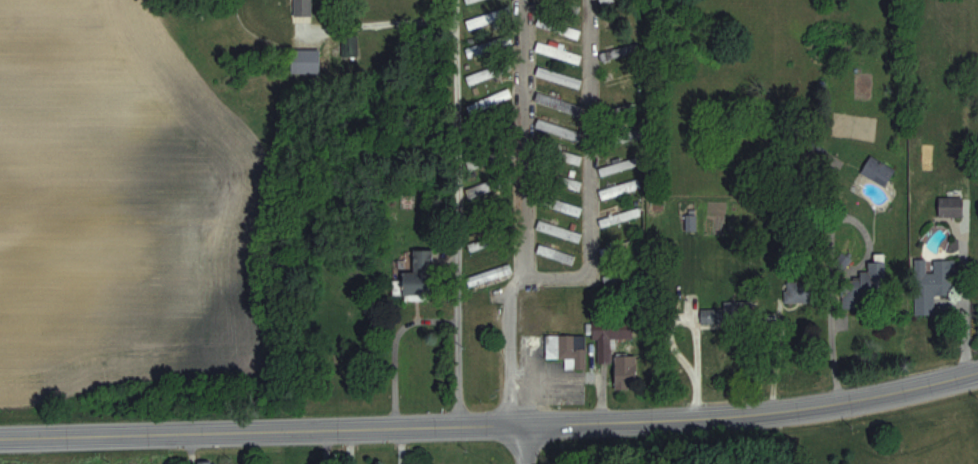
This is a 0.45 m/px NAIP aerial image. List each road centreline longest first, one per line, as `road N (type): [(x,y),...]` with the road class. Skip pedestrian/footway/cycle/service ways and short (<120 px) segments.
road 1 (primary): [(0,442),(723,426),(808,416),(977,377)]
road 2 (residential): [(588,0),(590,252),(588,275),(573,281),(526,279),(520,203),(527,0)]
road 3 (residential): [(454,0),(461,431)]
road 4 (residential): [(512,430),(508,314),(526,279)]

